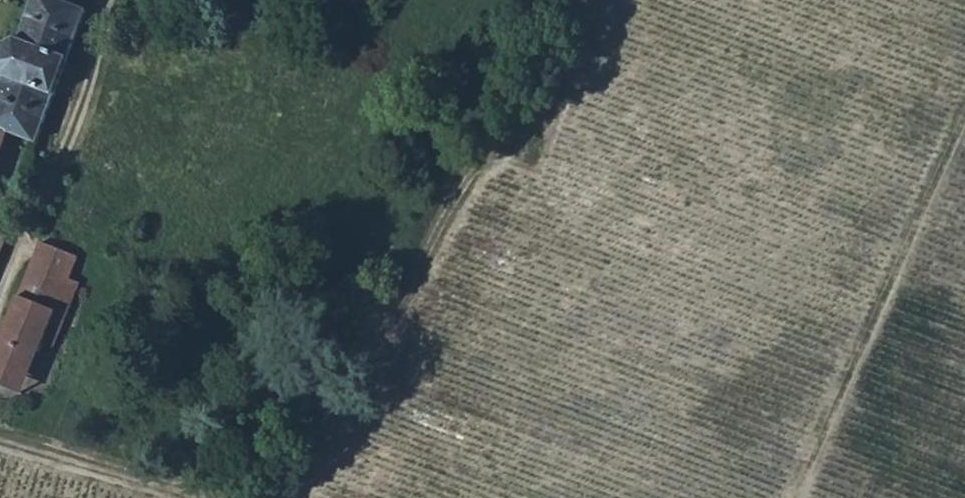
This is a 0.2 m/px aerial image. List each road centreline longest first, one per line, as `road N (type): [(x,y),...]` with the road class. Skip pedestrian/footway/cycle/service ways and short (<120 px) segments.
road 1 (track): [(964,114),(828,408),(797,497)]
road 2 (track): [(0,319),(116,0)]
road 3 (track): [(0,443),(200,497)]

